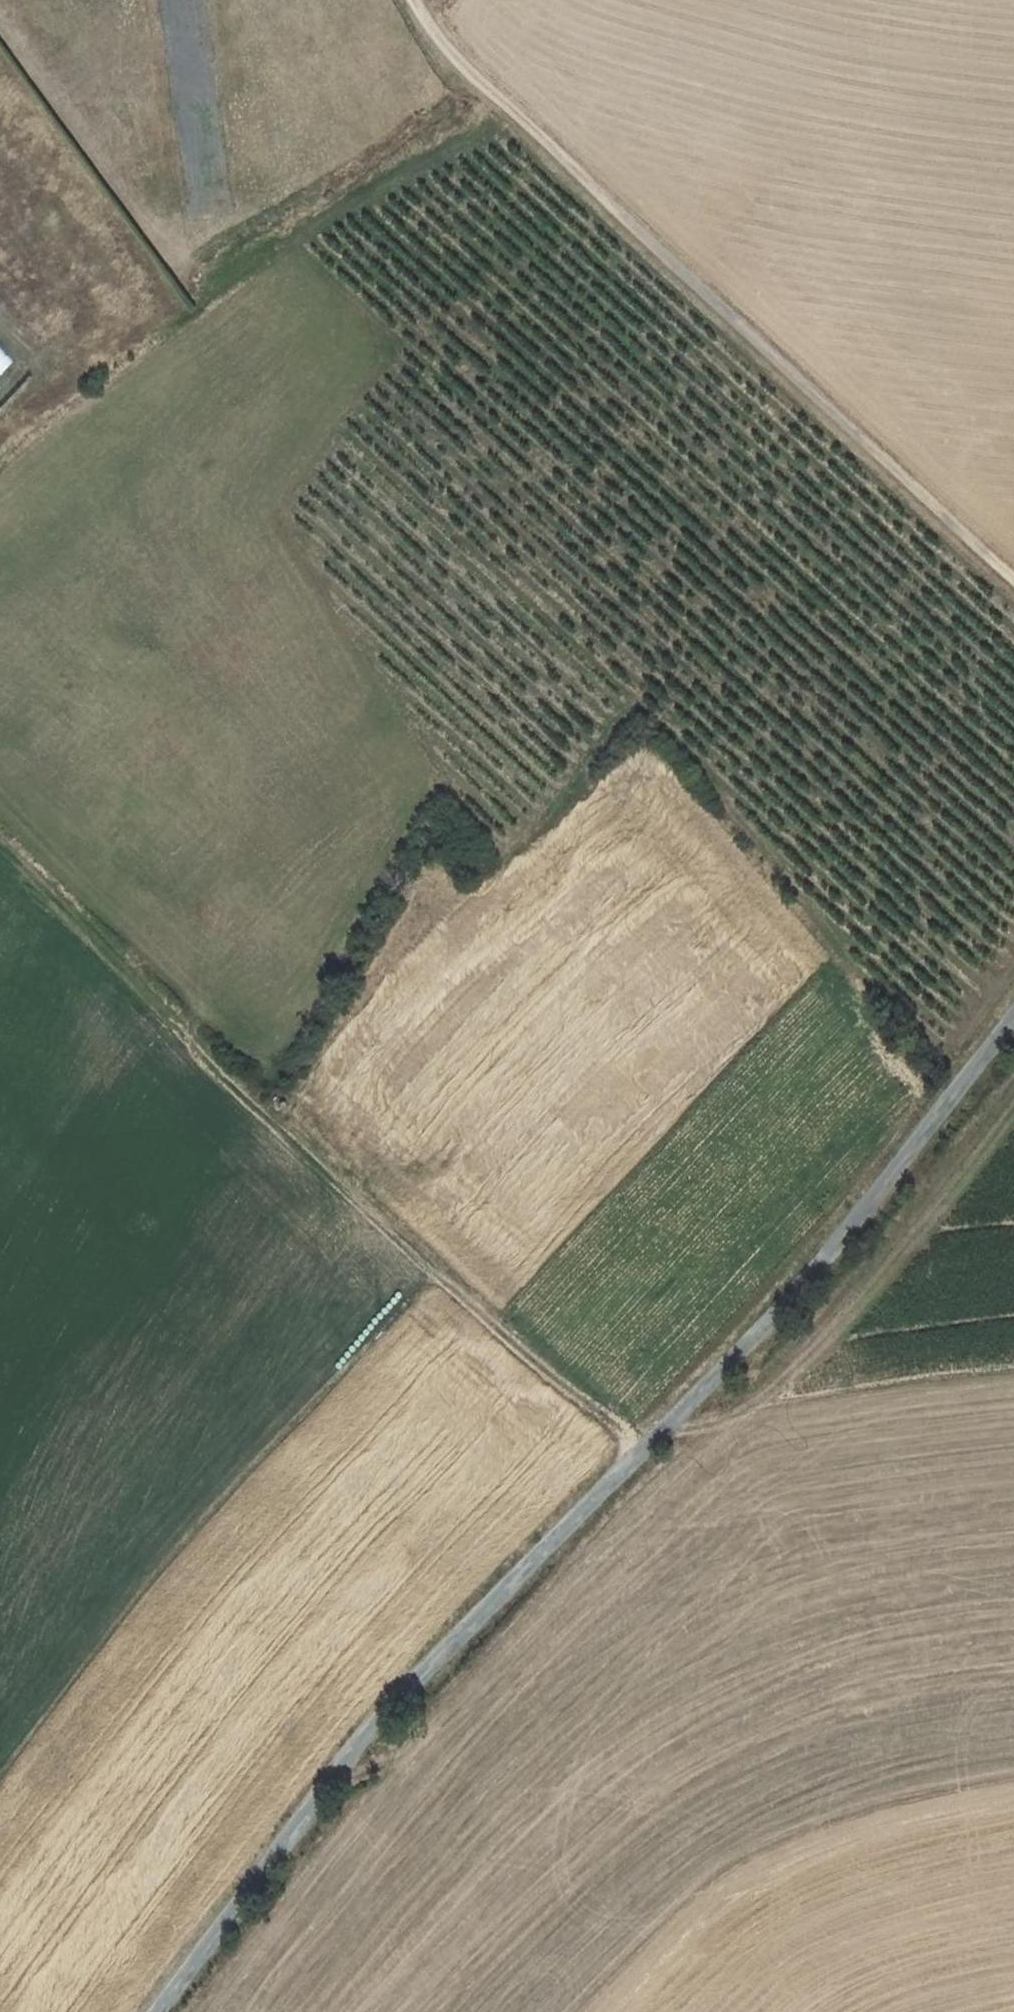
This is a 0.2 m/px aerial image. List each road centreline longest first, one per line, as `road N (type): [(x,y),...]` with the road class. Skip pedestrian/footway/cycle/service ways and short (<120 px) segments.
road 1 (unclassified): [(158,2011),(333,1781),(443,1652),(765,1325),(1013,1024)]
road 2 (track): [(1013,574),(434,36),(413,0)]

